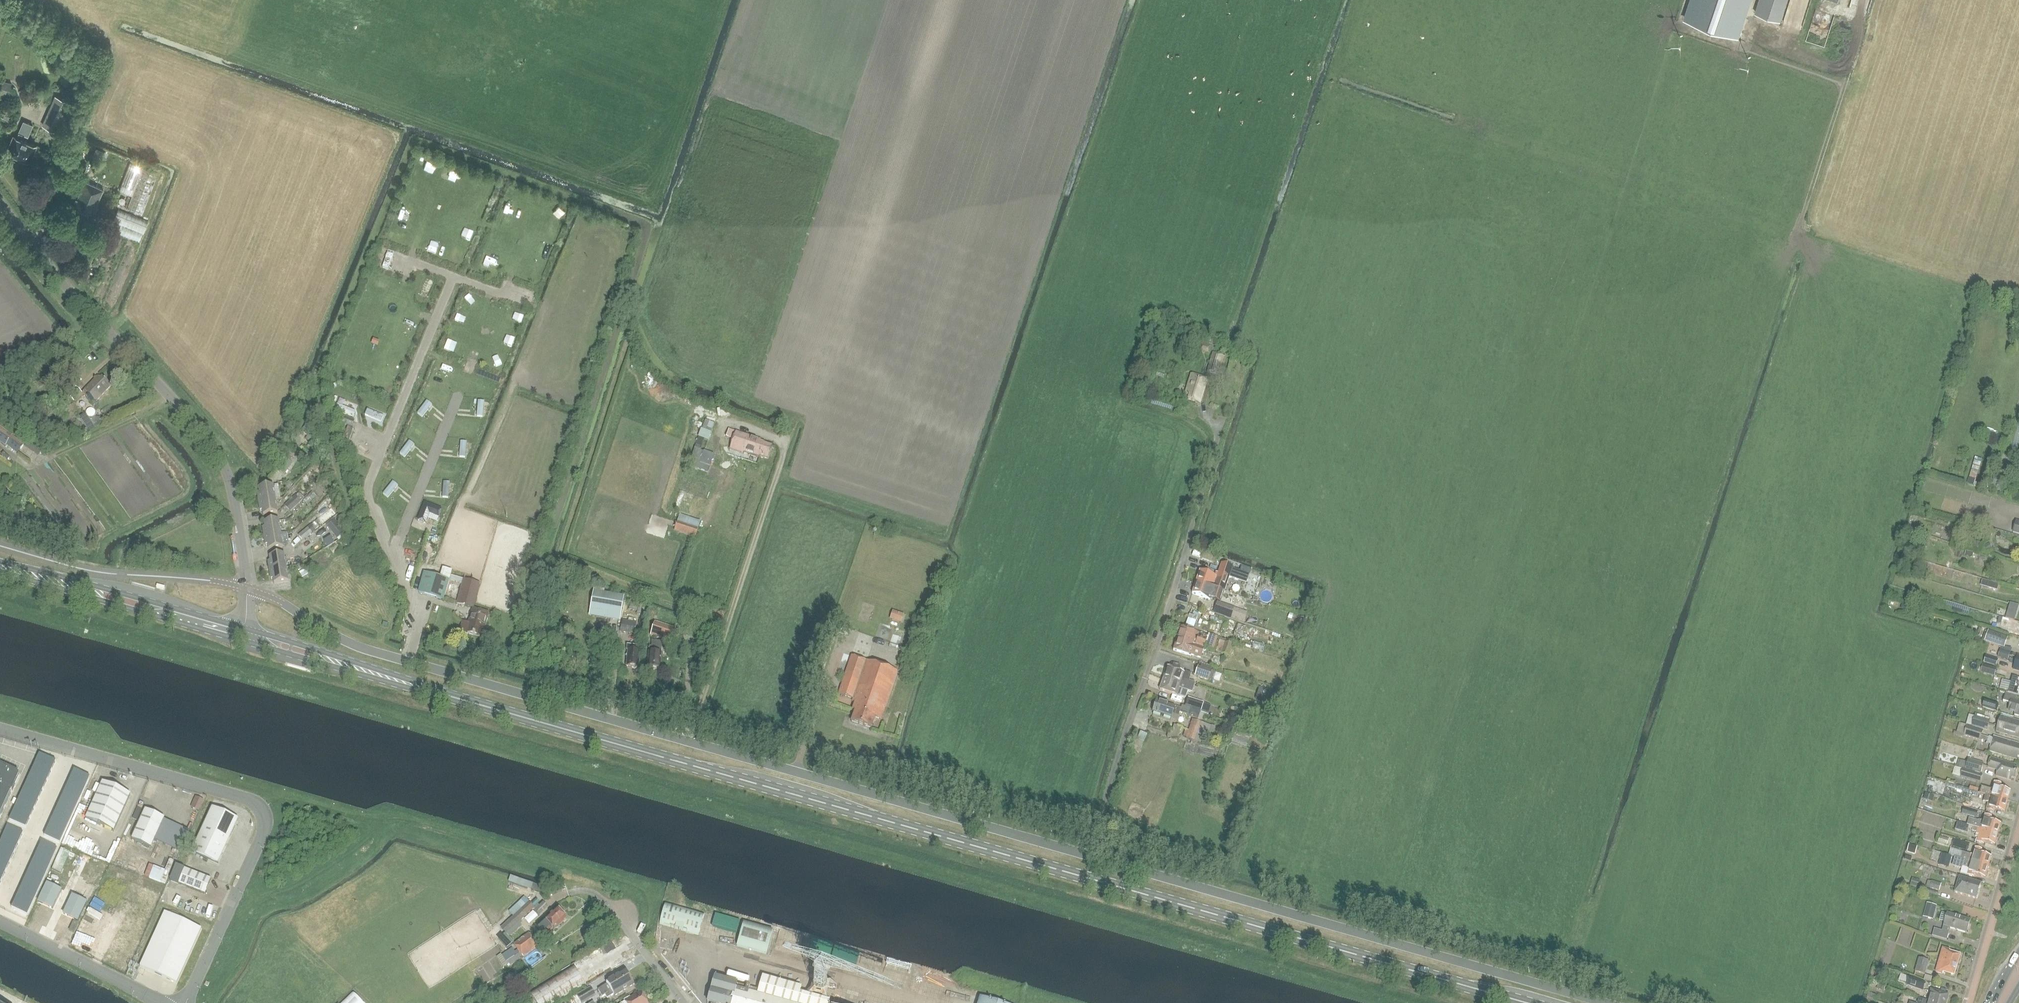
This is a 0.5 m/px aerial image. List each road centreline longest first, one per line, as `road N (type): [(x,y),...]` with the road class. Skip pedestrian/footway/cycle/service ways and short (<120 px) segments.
road 1 (secondary): [(1528,1002),(241,633)]
road 2 (unclassified): [(1087,856),(405,662),(348,643),(247,588)]
road 3 (unclassified): [(1605,1002),(1087,856)]
road 4 (unclassified): [(186,1002),(263,833),(259,808),(0,729)]
road 5 (tertiary): [(247,588),(230,484),(214,448),(0,203)]
road 6 (unclassified): [(1087,856),(1216,438)]
road 7 (track): [(686,740),(780,460)]
road 8 (unclassified): [(247,588),(93,571),(0,546)]
road 9 (unclassified): [(1967,1002),(2018,819)]
road 10 (unclassified): [(161,1002),(0,921)]
road 11 (unclassified): [(684,1002),(598,895),(568,893)]
road 12 (secondary): [(148,608),(0,567)]

